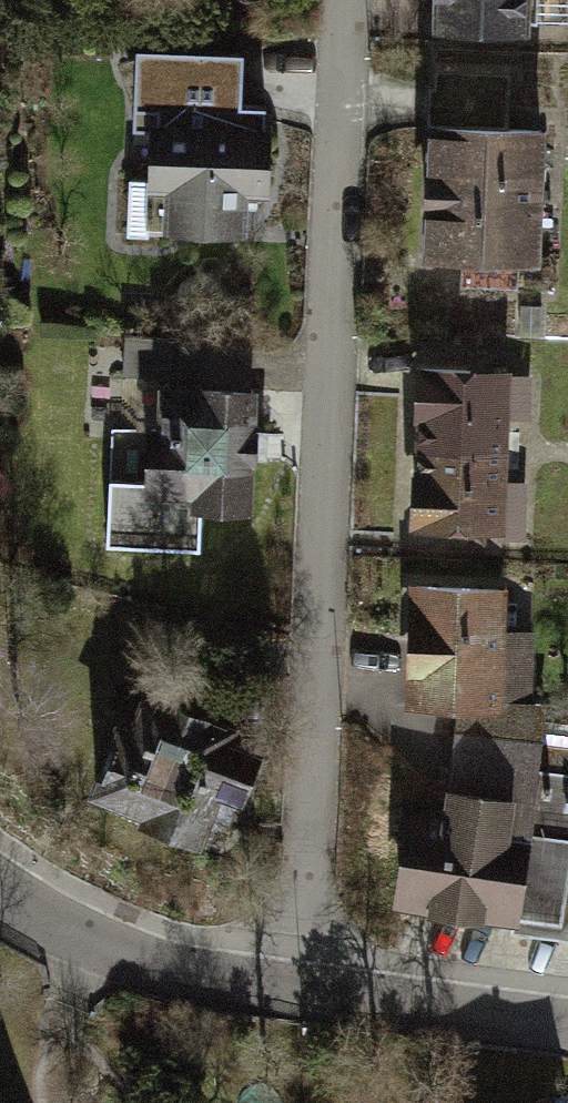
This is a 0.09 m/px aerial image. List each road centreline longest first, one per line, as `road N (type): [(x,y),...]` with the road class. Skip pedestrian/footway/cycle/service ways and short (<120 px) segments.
road 1 (residential): [(338,0),(312,994)]
road 2 (residential): [(0,898),(119,959),(312,994)]
road 3 (residential): [(312,994),(567,1027)]

